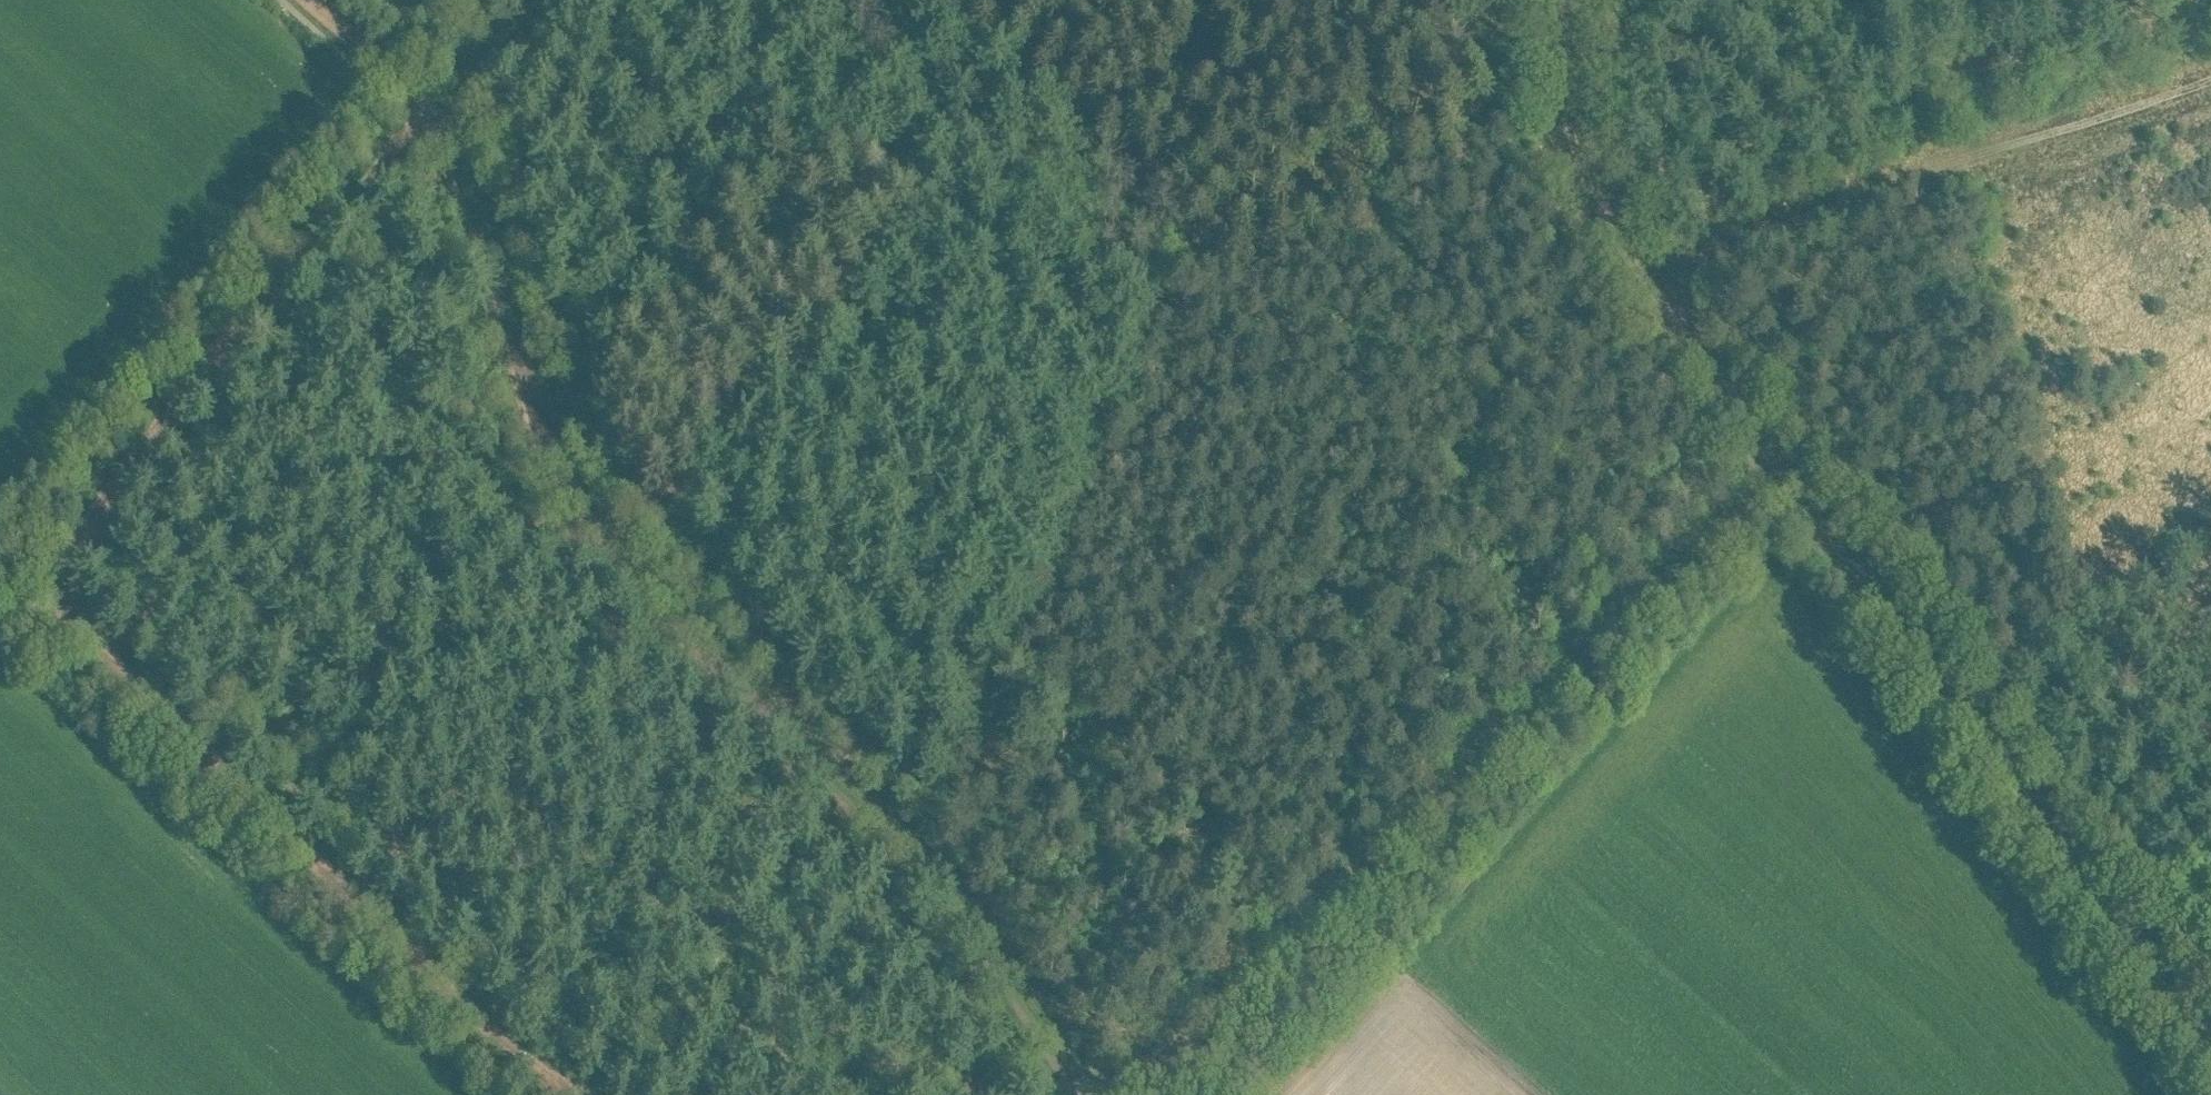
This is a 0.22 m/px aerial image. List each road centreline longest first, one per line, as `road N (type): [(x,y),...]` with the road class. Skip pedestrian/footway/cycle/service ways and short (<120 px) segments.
road 1 (track): [(565,1094),(55,600),(59,546),(432,118)]
road 2 (track): [(432,118),(551,498),(947,886),(1075,1088)]
road 3 (track): [(1064,1094),(1488,758),(1775,474)]
road 4 (track): [(2210,1058),(1775,474)]
road 5 (track): [(1649,299),(1957,166),(2210,85)]
road 6 (track): [(1649,299),(1578,175),(1562,85),(1563,0)]
road 7 (track): [(1775,474),(1649,299)]
road 8 (track): [(432,118),(581,0)]
road 9 (track): [(301,0),(432,118)]

